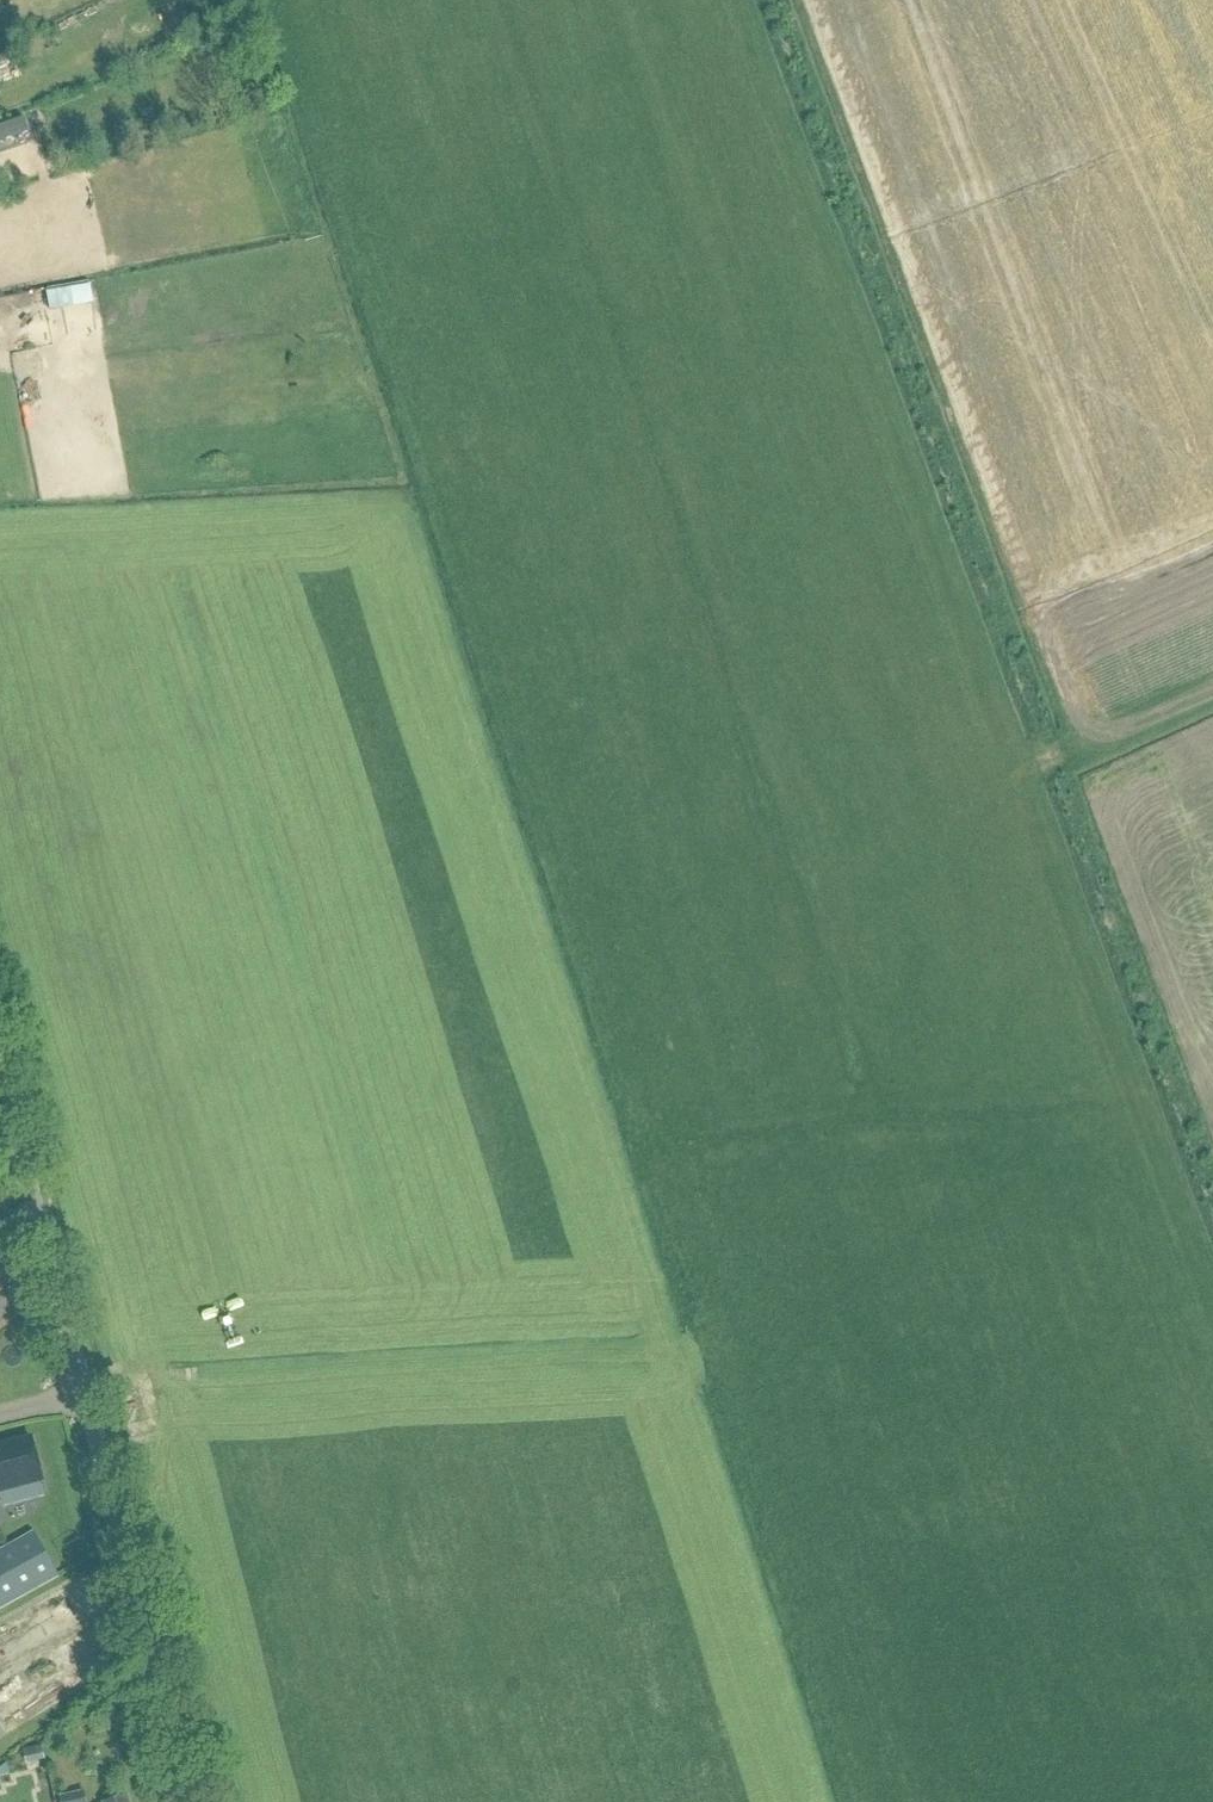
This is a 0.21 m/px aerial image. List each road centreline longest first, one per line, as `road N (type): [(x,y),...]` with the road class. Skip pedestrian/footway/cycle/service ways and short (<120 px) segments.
road 1 (unclassified): [(193,1801),(0,1078)]

